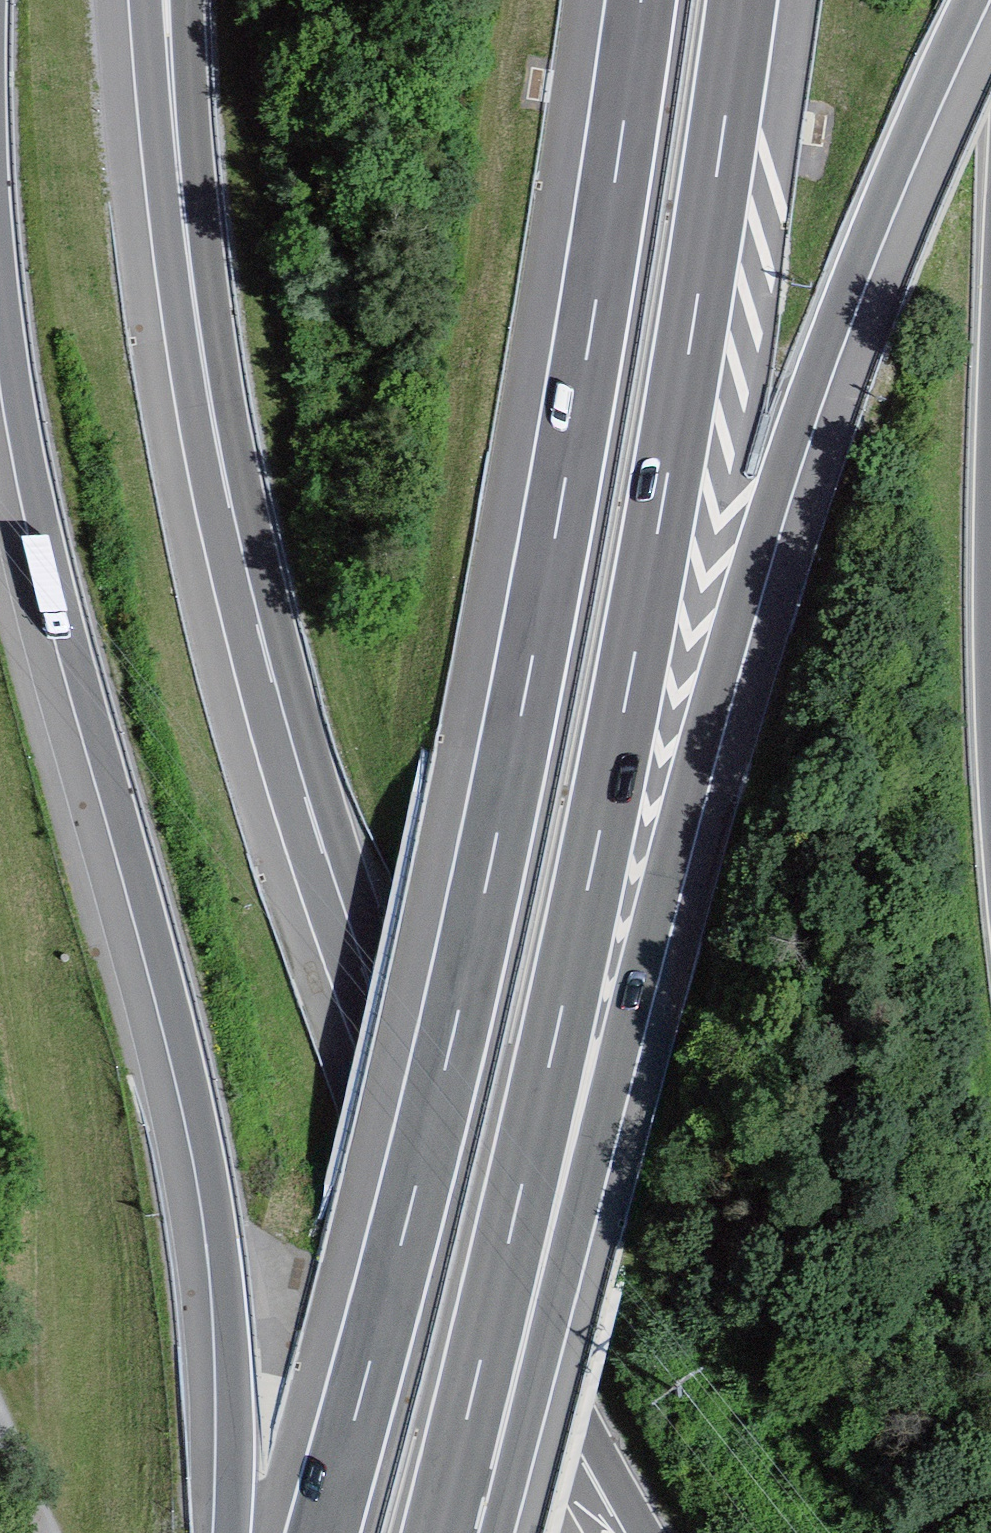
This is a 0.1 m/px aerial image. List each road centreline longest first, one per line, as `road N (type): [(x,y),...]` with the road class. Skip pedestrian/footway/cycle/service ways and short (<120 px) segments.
road 1 (motorway): [(453,1479),(584,1192),(671,847),(787,445),(908,135),(973,0)]
road 2 (motorway): [(641,0),(592,324),(494,847),(415,1190),(323,1532)]
road 3 (motorway): [(453,1479),(628,690),(742,0)]
road 4 (motorway): [(0,263),(47,535),(166,977),(217,1205),(235,1412),(232,1532)]
road 5 (trunk): [(228,508),(310,810),(416,1113),(521,1348),(622,1532)]
road 6 (trunk): [(147,0),(175,283),(228,508)]
road 7 (motorway): [(189,0),(228,508)]

